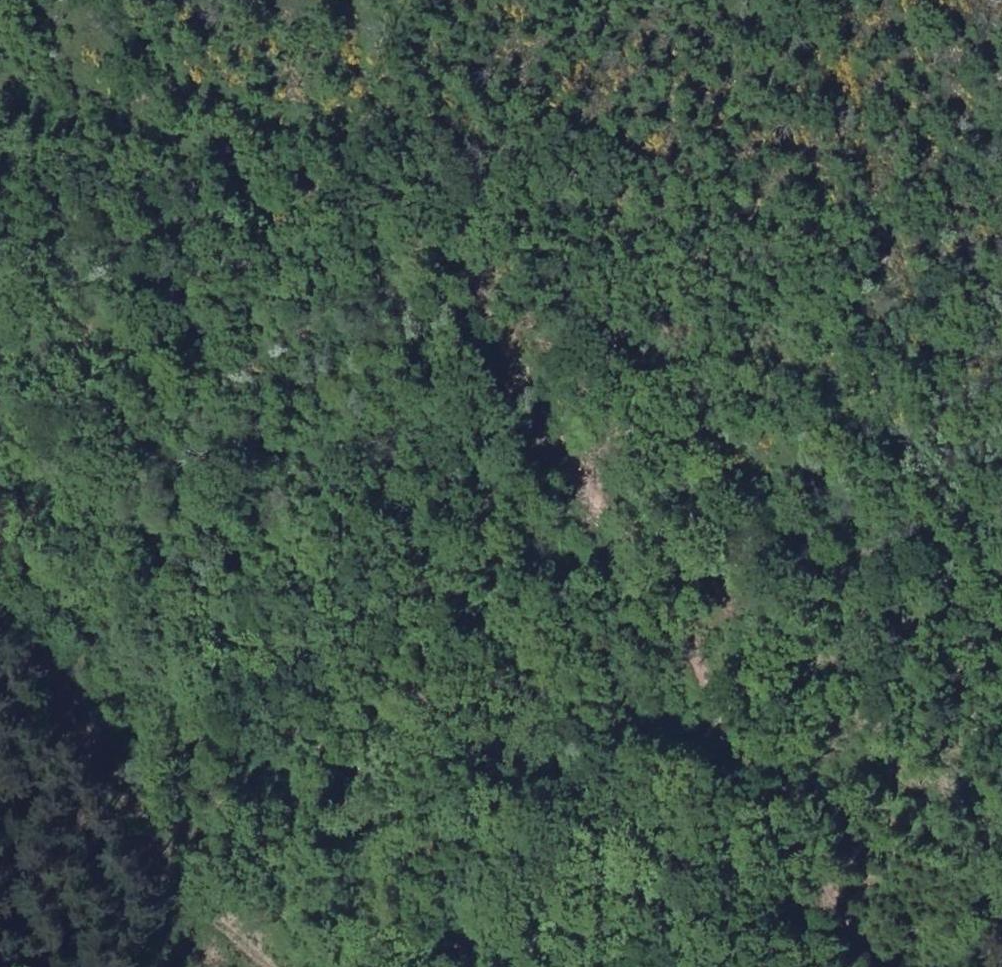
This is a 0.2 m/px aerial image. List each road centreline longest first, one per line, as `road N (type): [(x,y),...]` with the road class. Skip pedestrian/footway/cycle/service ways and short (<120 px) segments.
road 1 (track): [(0,584),(36,629),(203,905),(262,966)]

